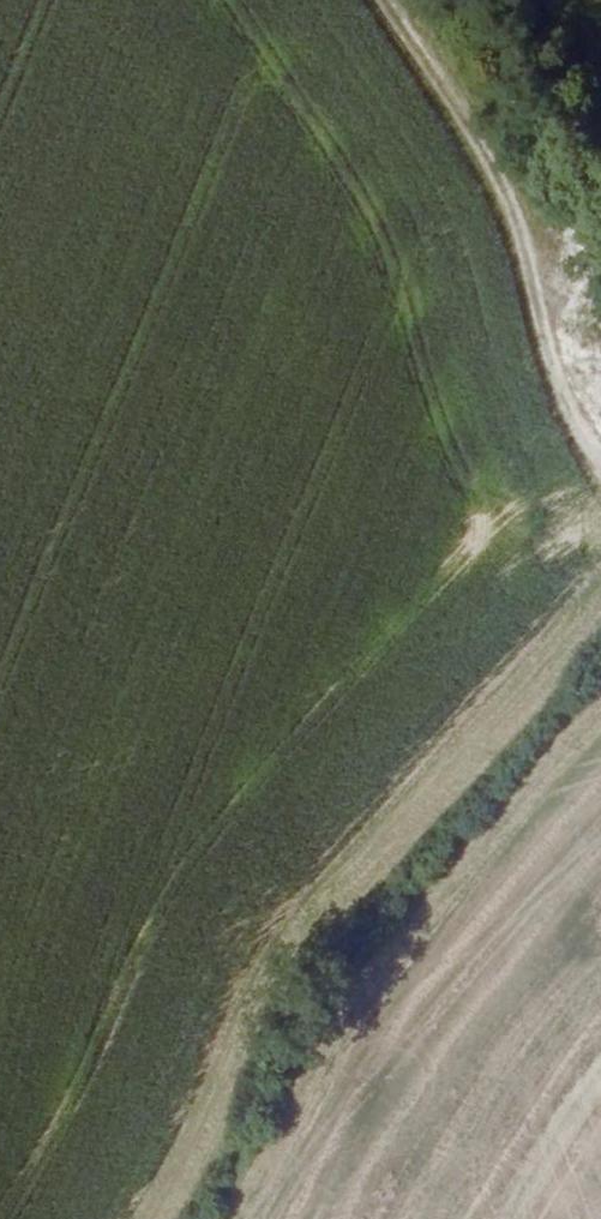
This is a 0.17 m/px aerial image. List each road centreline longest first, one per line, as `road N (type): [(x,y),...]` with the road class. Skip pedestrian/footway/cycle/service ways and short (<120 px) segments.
road 1 (track): [(143,1218),(216,1100),(277,960),(600,594)]
road 2 (track): [(600,720),(412,930),(238,1218)]
road 3 (track): [(398,0),(478,120),(600,345)]

